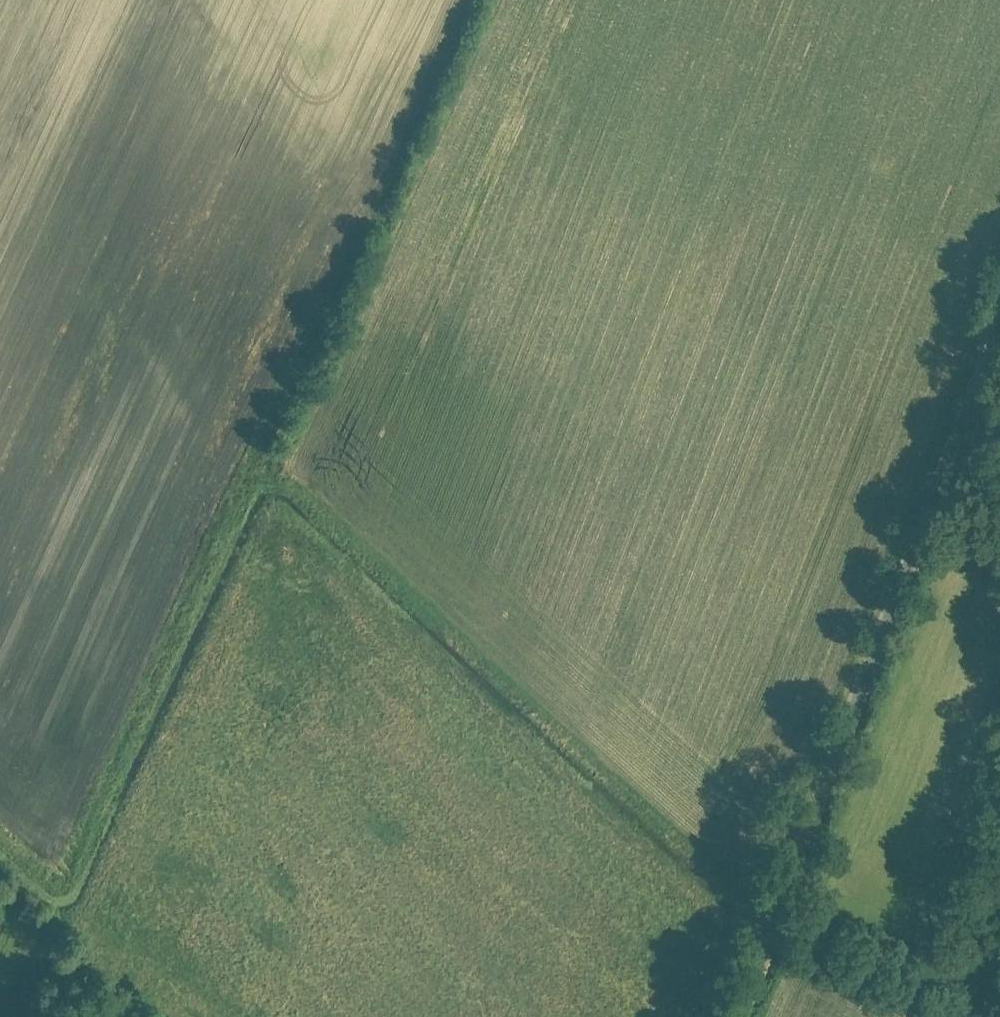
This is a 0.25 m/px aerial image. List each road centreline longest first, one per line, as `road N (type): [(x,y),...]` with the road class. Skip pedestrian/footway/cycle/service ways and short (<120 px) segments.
road 1 (unclassified): [(999,329),(738,1016)]

